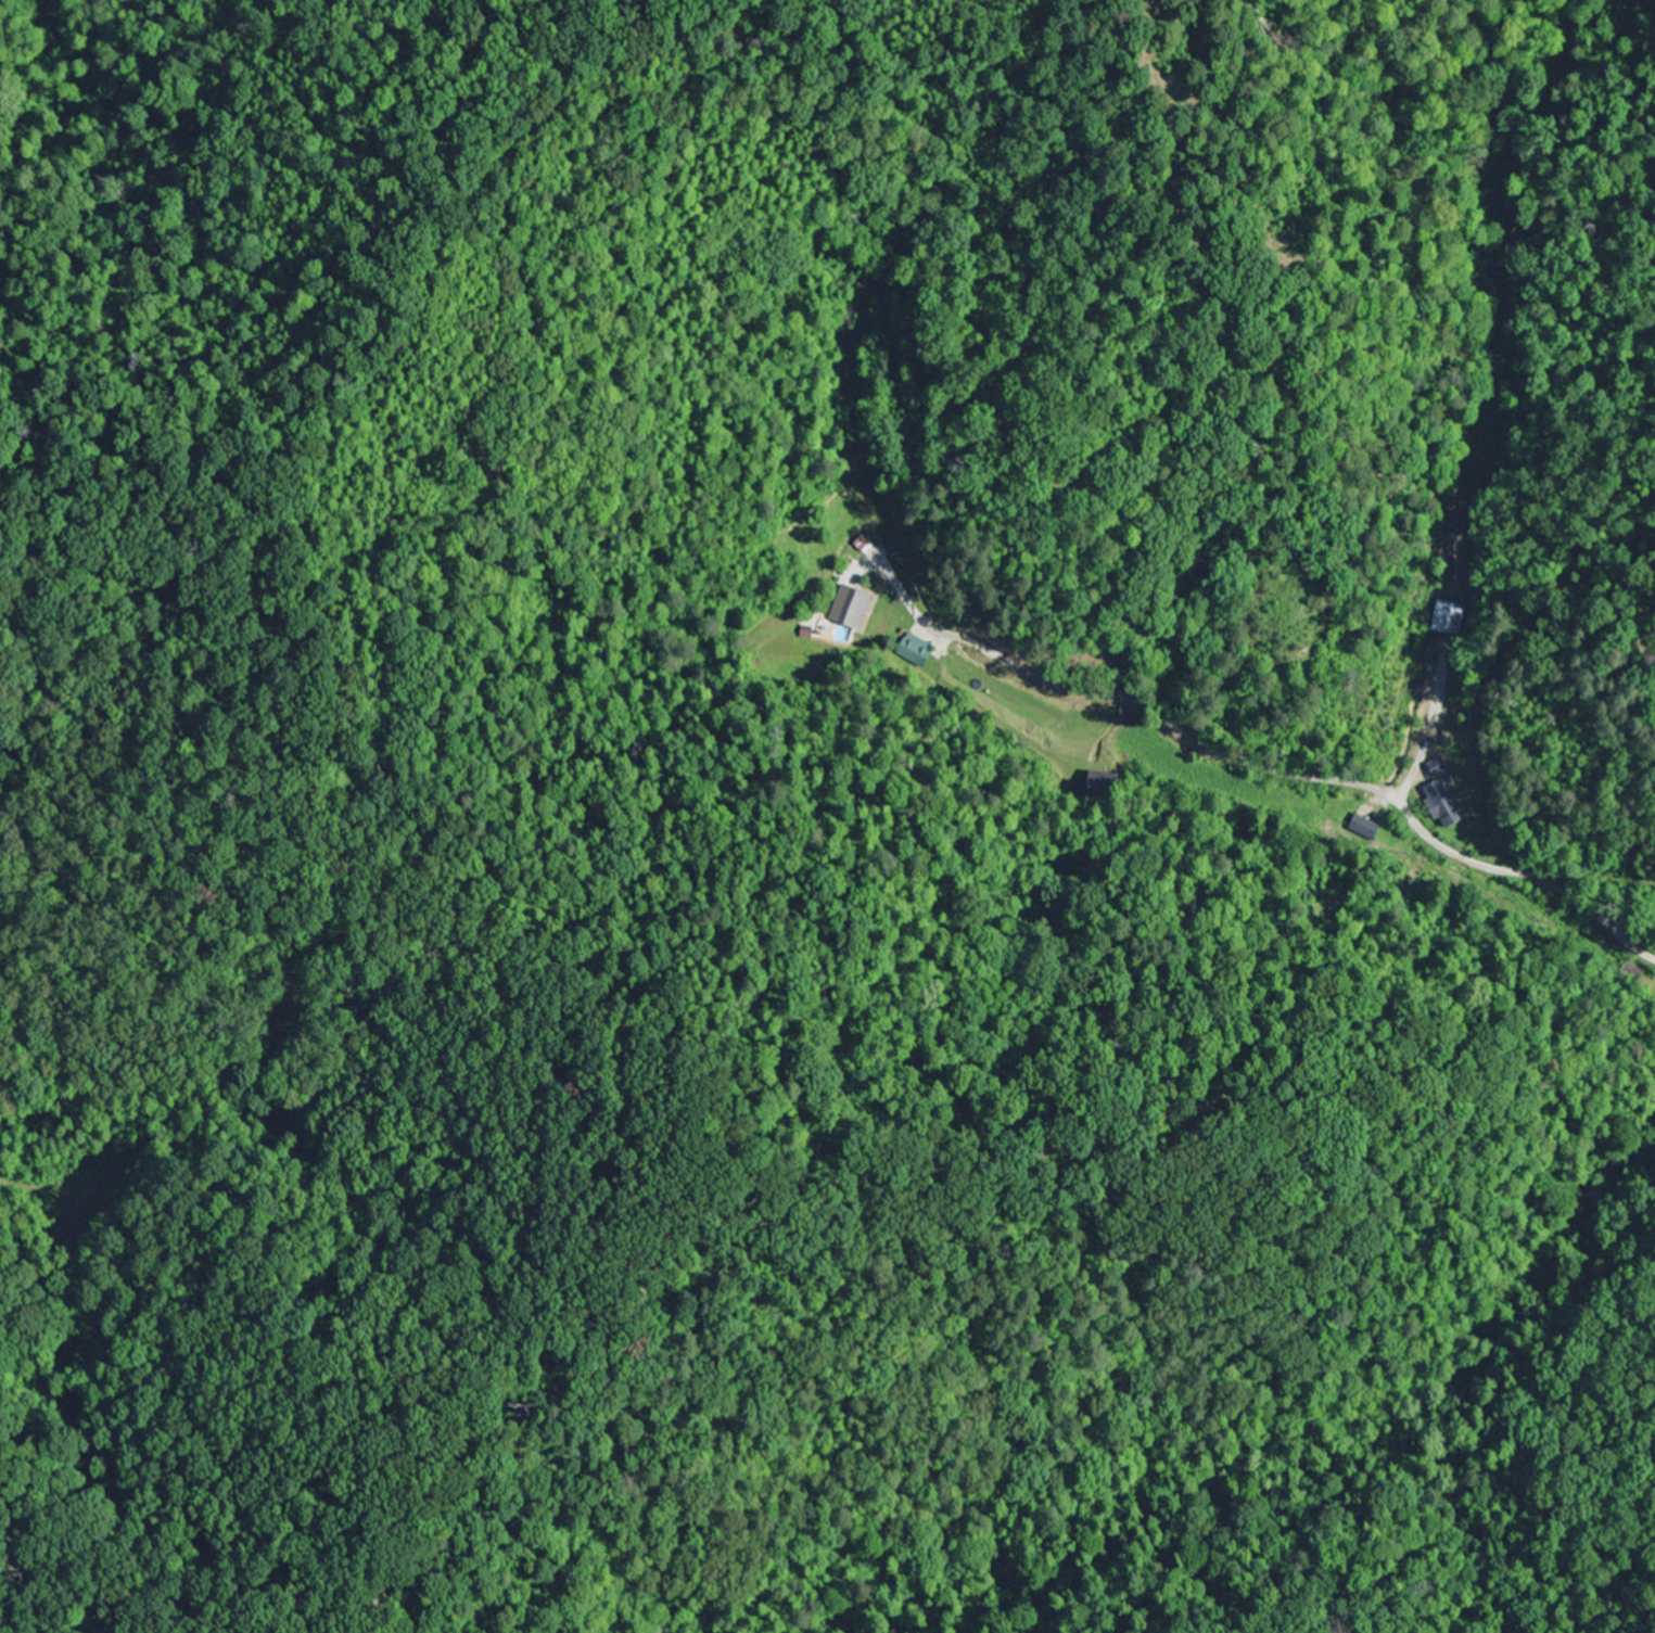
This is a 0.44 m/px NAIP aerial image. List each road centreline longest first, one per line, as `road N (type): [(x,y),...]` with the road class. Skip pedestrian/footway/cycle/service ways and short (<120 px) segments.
road 1 (residential): [(1654,959),(1539,860),(1462,843),(1362,782),(1196,731),(1137,697),(1028,676),(934,633),(882,569)]

